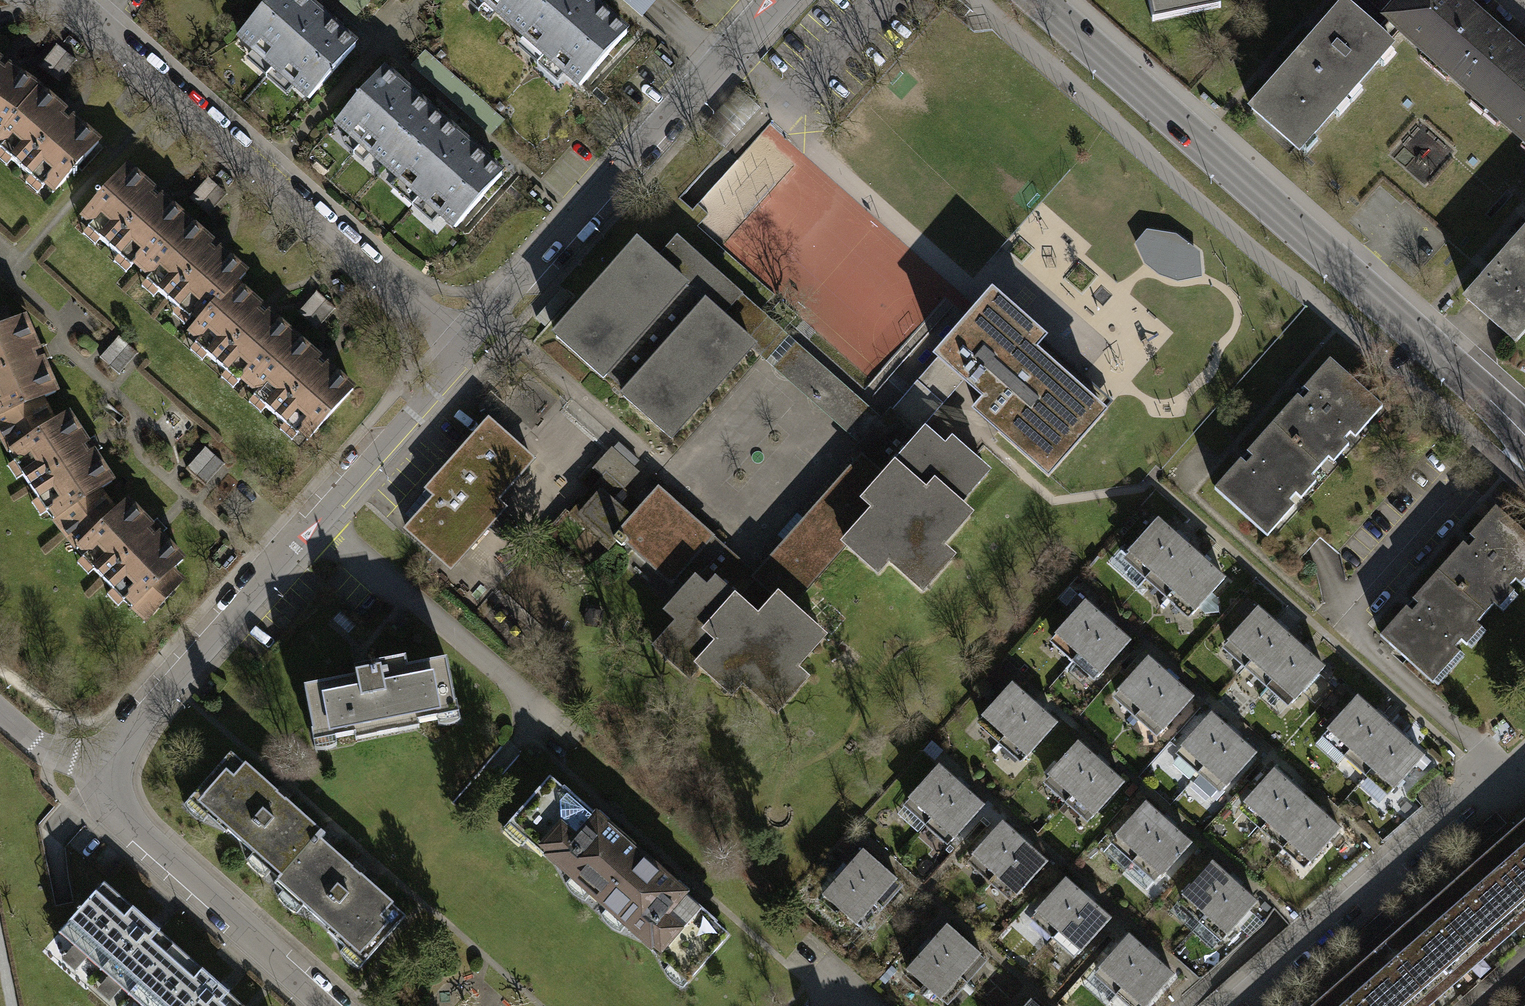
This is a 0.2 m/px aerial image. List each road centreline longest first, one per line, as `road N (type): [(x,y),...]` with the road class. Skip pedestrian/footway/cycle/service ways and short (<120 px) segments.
road 1 (secondary): [(1035,0),(1524,432)]
road 2 (residential): [(458,347),(125,738),(107,771)]
road 3 (residential): [(458,347),(71,0)]
road 4 (residential): [(775,0),(458,347)]
road 5 (residential): [(1524,772),(1252,1005)]
road 6 (residential): [(325,1005),(120,824),(107,771)]
road 7 (residential): [(107,771),(53,757),(0,713)]

